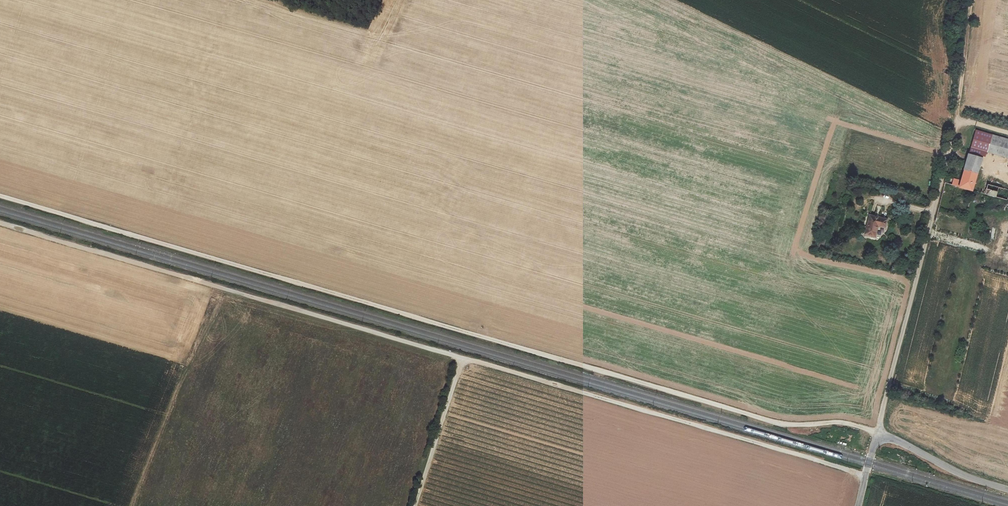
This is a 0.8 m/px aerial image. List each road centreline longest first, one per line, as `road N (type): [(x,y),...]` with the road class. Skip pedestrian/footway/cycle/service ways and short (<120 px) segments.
road 1 (track): [(0,197),(776,422),(876,431)]
road 2 (track): [(866,475),(0,226)]
road 3 (track): [(971,0),(956,122),(876,431)]
road 4 (track): [(462,359),(415,505)]
road 5 (unclassified): [(876,431),(1007,489)]

